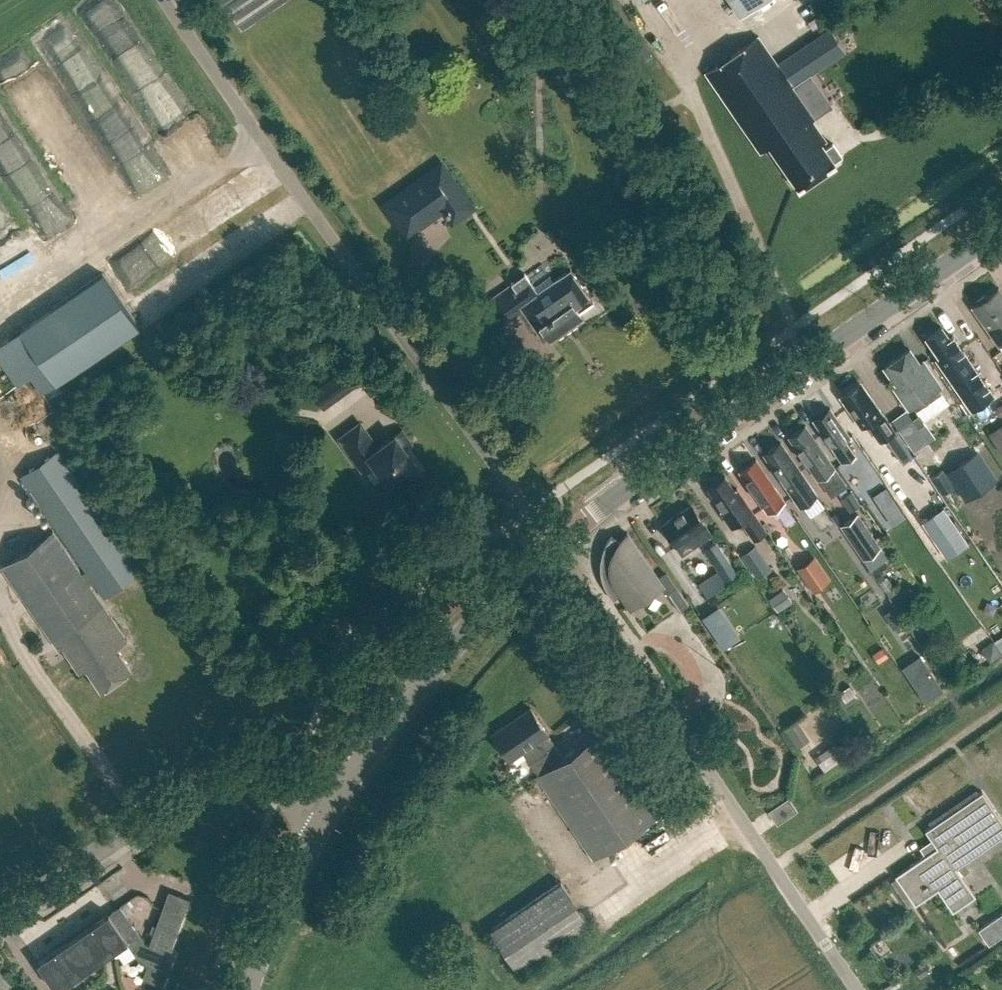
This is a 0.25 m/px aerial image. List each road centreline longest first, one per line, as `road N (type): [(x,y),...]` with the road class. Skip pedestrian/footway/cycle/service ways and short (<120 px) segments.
road 1 (unclassified): [(164,0),(529,510)]
road 2 (tertiary): [(553,544),(1001,227)]
road 3 (residential): [(857,989),(553,544)]
road 4 (tertiary): [(326,814),(413,691),(553,544)]
road 5 (unclassified): [(0,920),(198,783),(263,782)]
road 6 (tertiary): [(246,989),(326,814)]

